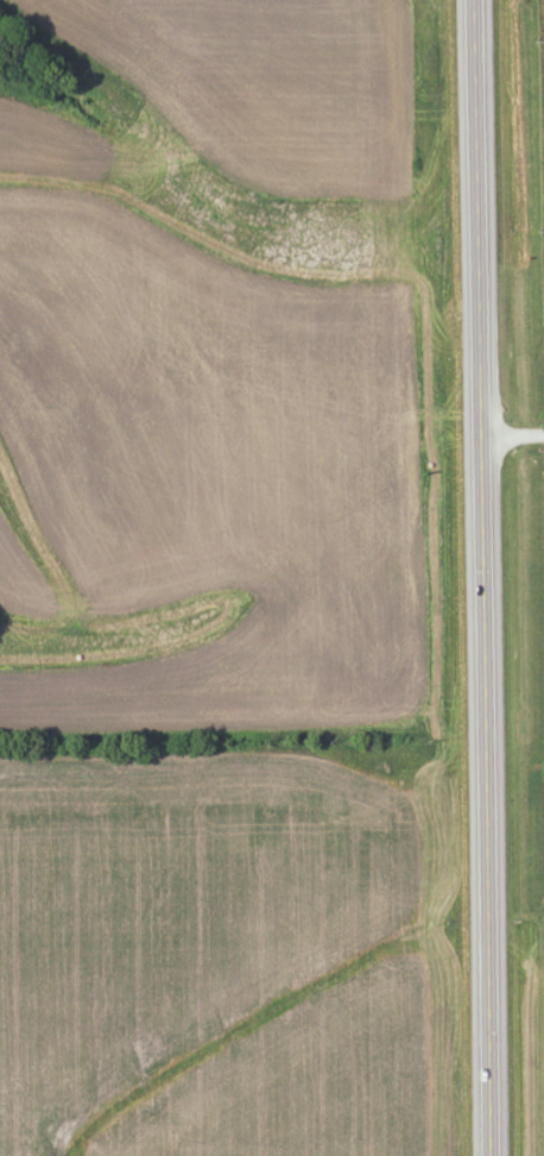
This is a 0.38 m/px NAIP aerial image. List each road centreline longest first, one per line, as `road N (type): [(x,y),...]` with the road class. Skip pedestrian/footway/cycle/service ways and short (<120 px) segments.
road 1 (primary): [(489,1155),(475,0)]

